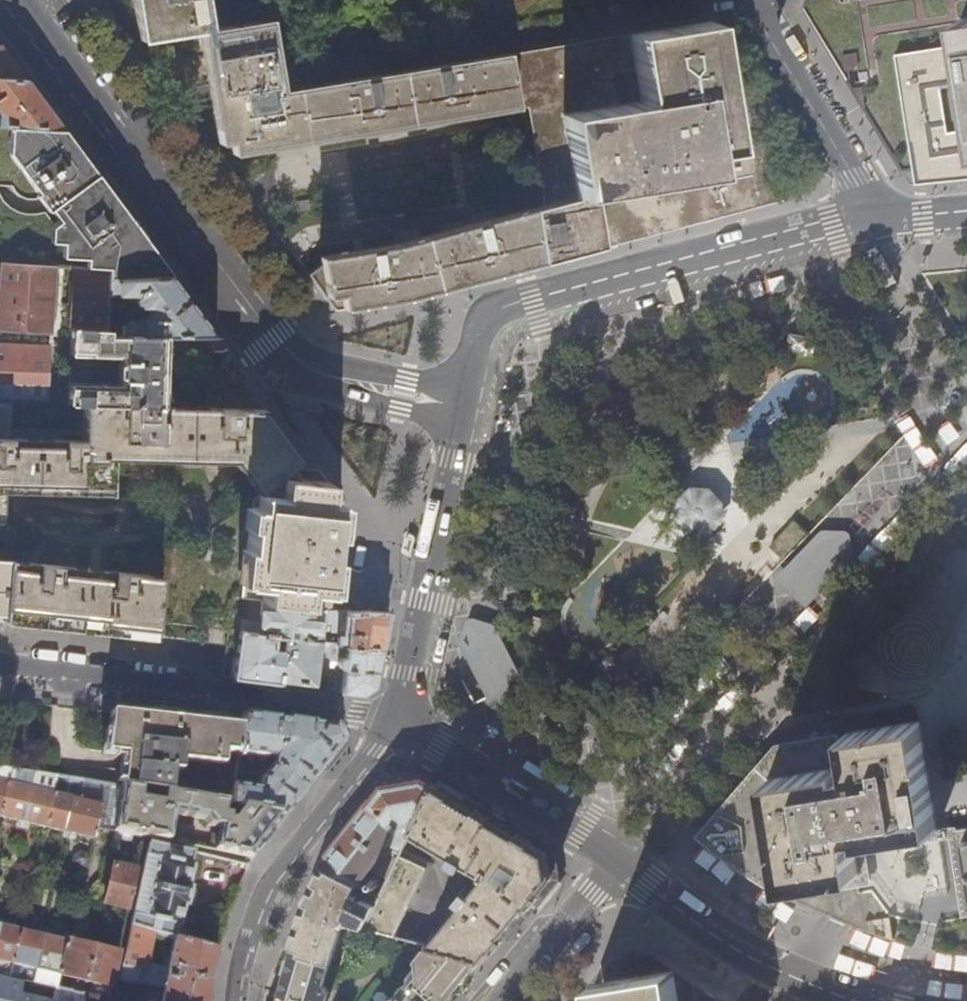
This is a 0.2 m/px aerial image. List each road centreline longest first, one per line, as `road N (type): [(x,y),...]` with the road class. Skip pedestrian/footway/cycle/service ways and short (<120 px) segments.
road 1 (tertiary): [(3,0),(219,276),(295,358),(318,372),(468,408)]
road 2 (residential): [(882,220),(510,313),(493,324),(468,408)]
road 3 (residential): [(403,717),(0,664)]
road 4 (residential): [(403,717),(278,873),(244,950),(236,1000)]
road 5 (tertiary): [(468,408),(403,717)]
road 6 (residential): [(617,857),(755,961),(854,1000)]
road 7 (residential): [(403,717),(617,857)]
road 8 (residential): [(755,0),(882,220)]
road 9 (residential): [(495,1000),(617,857)]

